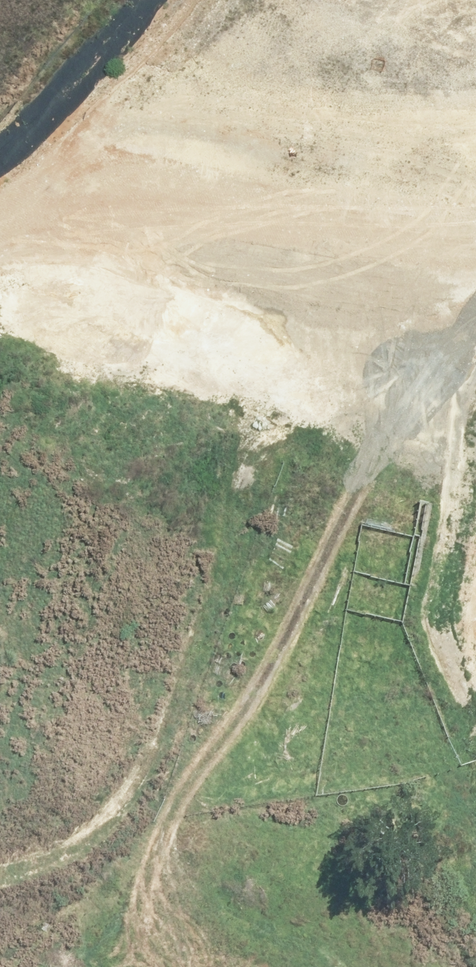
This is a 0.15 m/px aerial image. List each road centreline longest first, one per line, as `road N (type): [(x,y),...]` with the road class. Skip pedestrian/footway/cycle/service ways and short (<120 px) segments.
road 1 (unknown): [(312,665),(202,286),(210,170),(288,0)]
road 2 (unknown): [(475,617),(312,665),(0,788)]
road 3 (unknown): [(231,120),(348,178),(475,156)]

